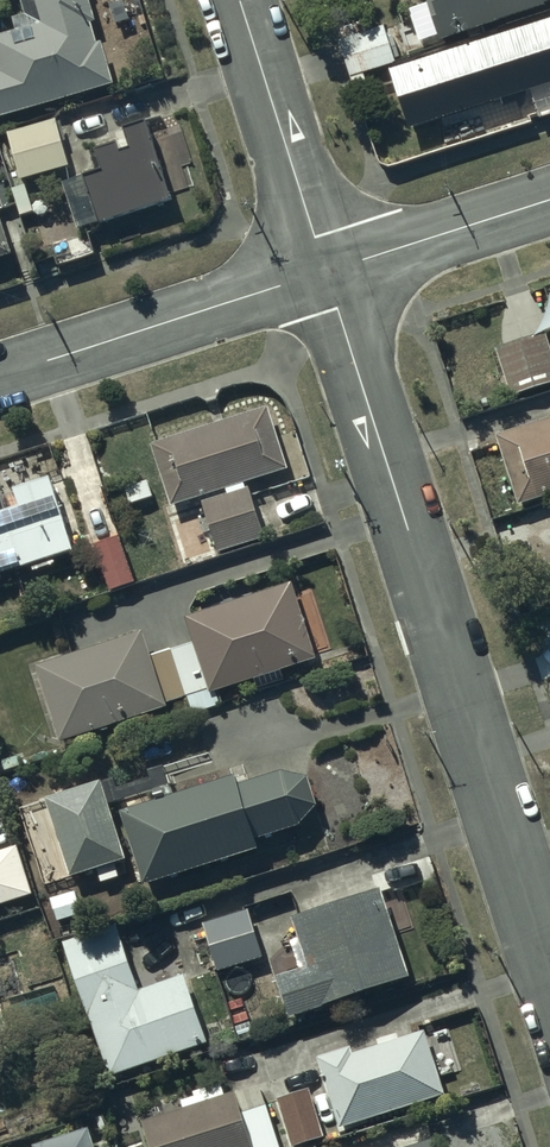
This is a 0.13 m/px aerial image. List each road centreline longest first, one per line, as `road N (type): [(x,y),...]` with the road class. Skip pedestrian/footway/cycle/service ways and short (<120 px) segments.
road 1 (residential): [(325,271),(549,974)]
road 2 (residential): [(325,271),(0,376)]
road 3 (residential): [(240,0),(325,271)]
road 4 (residential): [(549,200),(325,271)]

